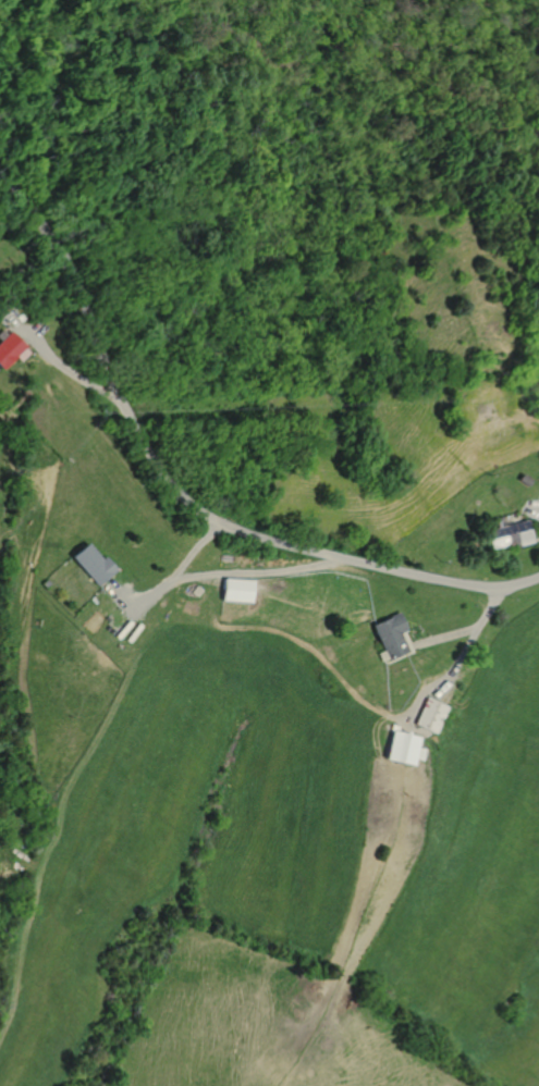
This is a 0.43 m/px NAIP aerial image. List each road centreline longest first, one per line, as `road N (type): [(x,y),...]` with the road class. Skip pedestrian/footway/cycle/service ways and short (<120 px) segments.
road 1 (residential): [(538,574),(499,587),(424,577),(283,546),(188,507),(156,471),(114,402),(71,280),(0,176)]
road 2 (track): [(405,719),(382,715),(285,637),(213,625)]

